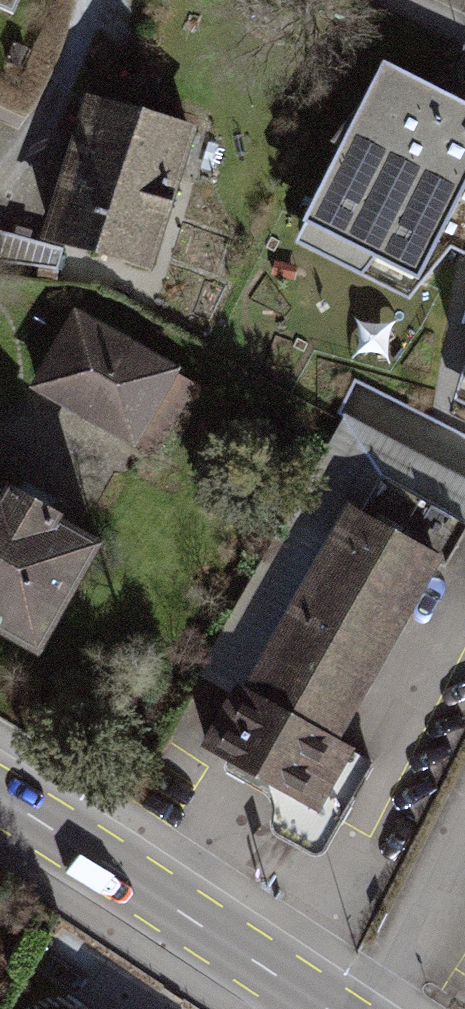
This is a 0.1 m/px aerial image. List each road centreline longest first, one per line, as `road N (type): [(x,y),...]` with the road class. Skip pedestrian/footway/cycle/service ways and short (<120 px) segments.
road 1 (primary): [(328,1008),(0,797)]
road 2 (residential): [(378,1008),(464,834)]

